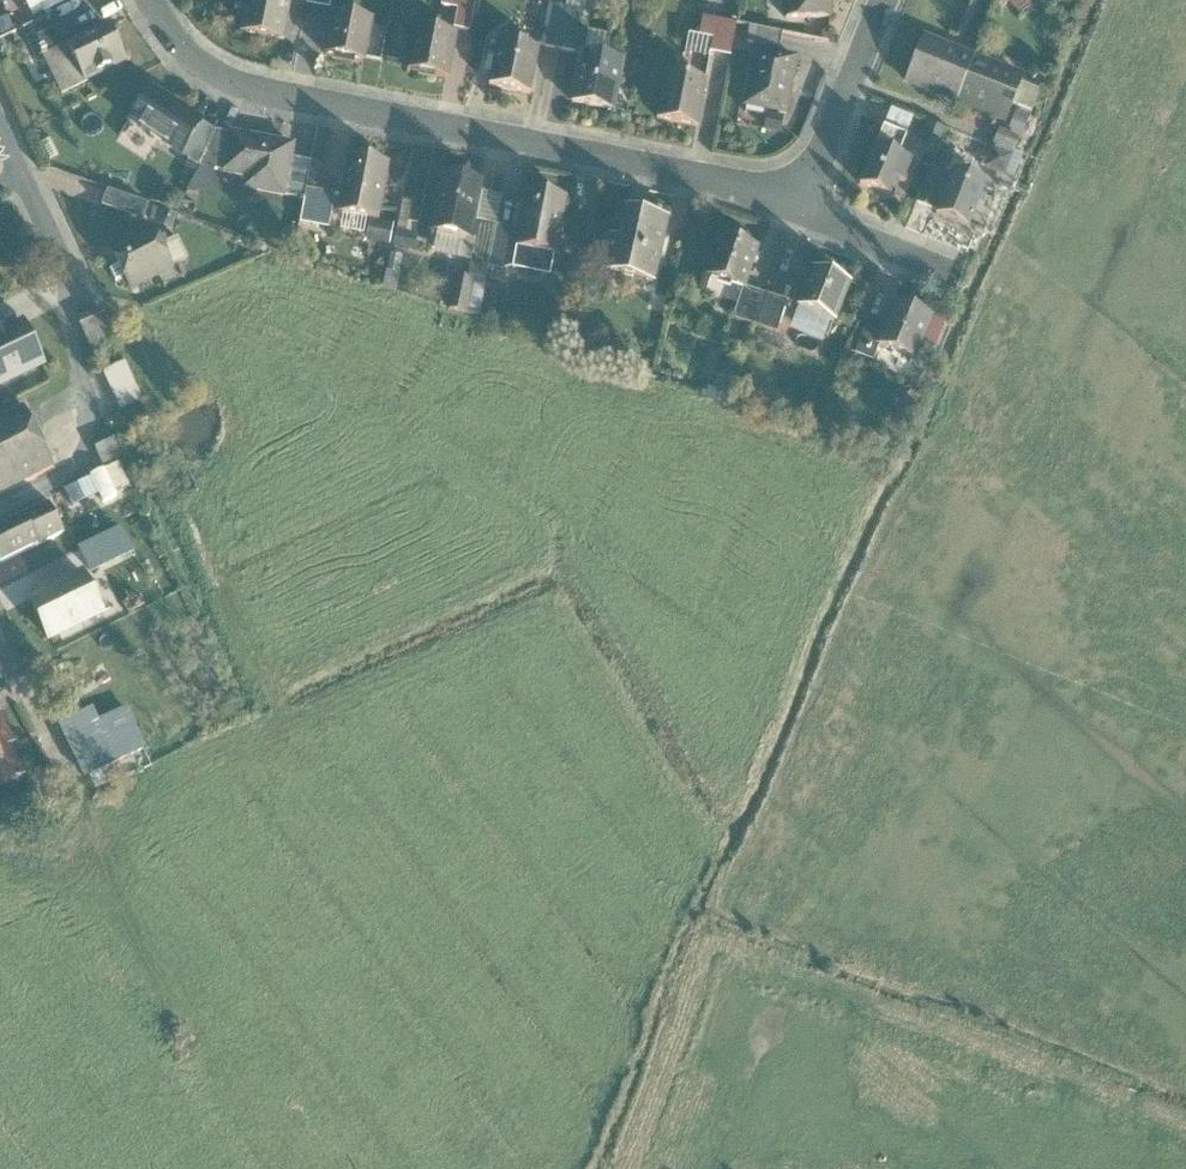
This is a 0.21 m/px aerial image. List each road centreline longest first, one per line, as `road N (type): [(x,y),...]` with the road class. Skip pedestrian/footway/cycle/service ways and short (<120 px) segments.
road 1 (residential): [(146,0),(186,55),(219,78),(265,94),(690,177),(791,209)]
road 2 (residential): [(0,136),(64,274),(85,432),(75,467),(0,509)]
road 3 (residential): [(877,0),(791,209)]
road 4 (residential): [(791,209),(937,266)]

